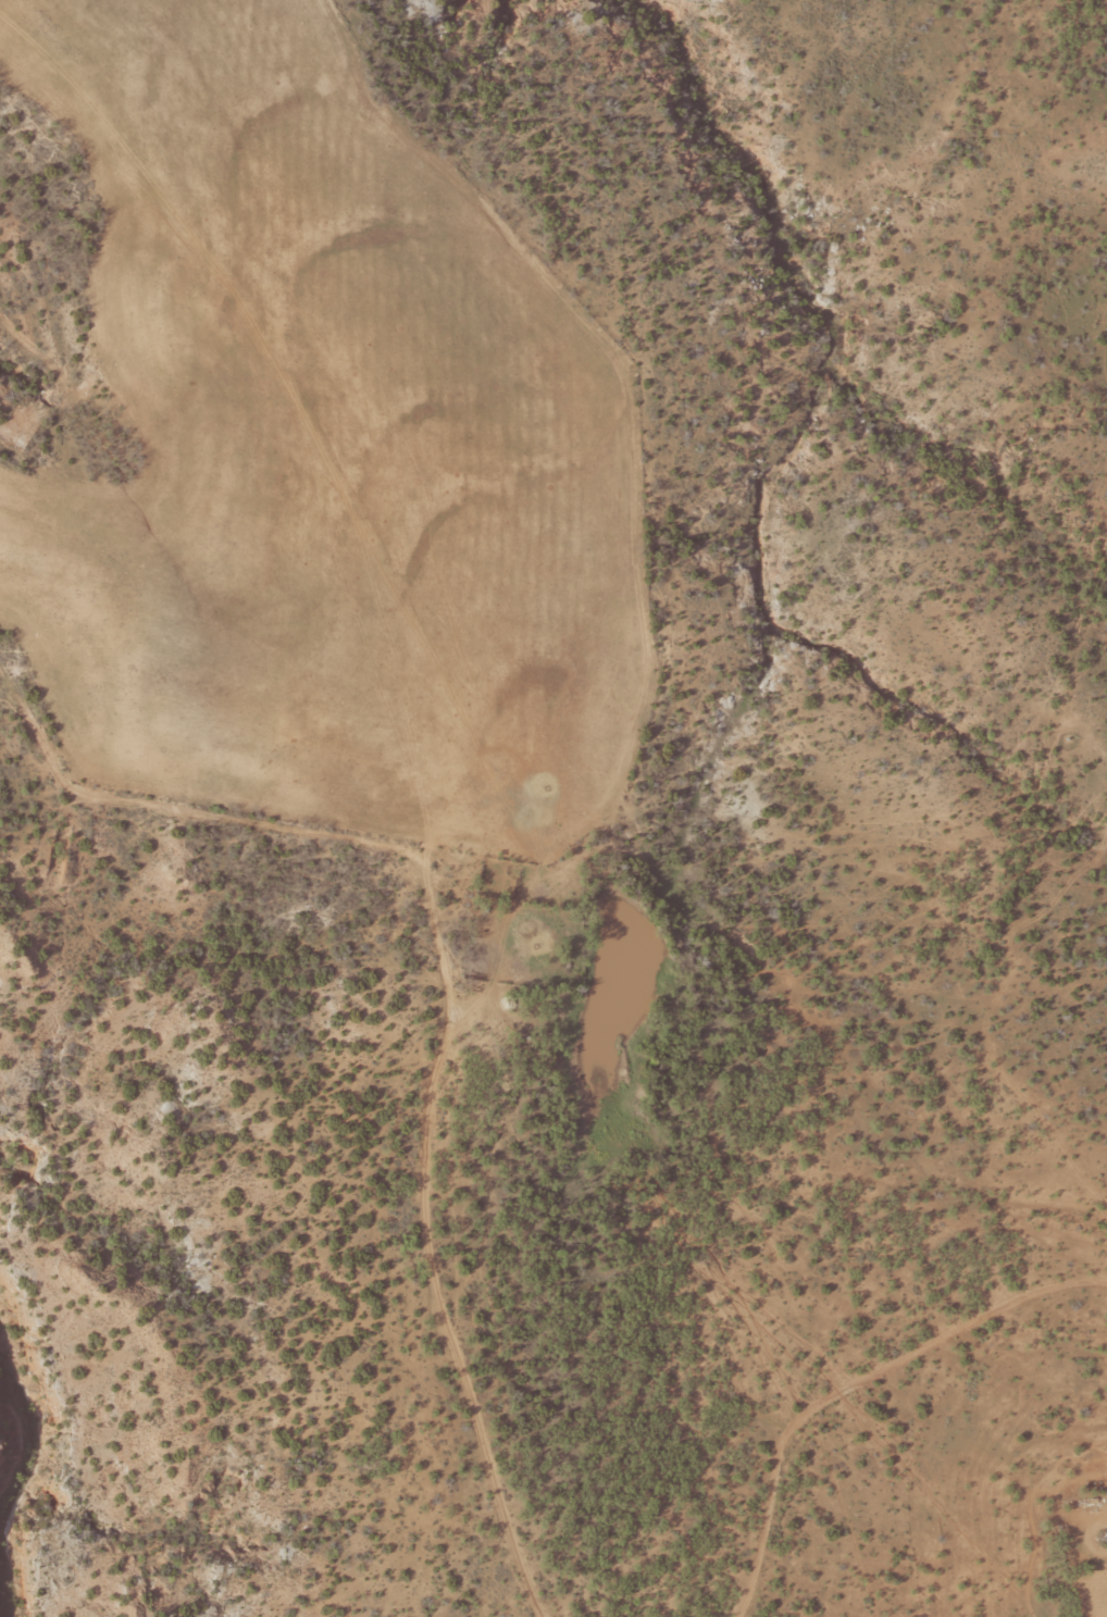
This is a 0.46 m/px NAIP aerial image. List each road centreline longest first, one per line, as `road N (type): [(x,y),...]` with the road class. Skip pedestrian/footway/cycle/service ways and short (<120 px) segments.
road 1 (residential): [(1106,1247),(916,1178),(629,830),(623,365),(601,321),(414,127),(357,0)]

